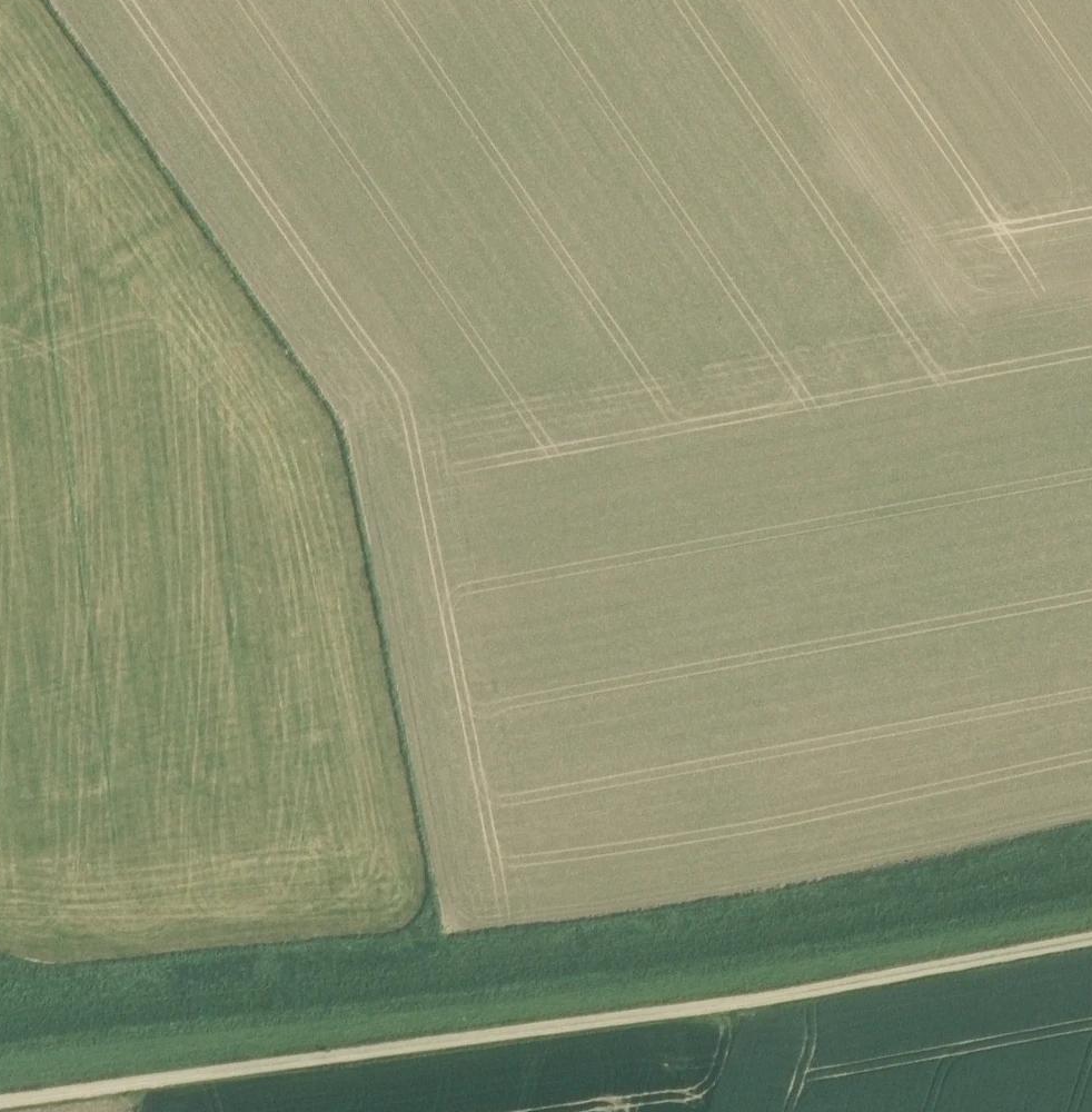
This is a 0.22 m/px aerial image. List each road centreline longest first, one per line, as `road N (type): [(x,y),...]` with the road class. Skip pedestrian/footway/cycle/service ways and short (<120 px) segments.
road 1 (track): [(1091,939),(769,998),(0,1103)]

